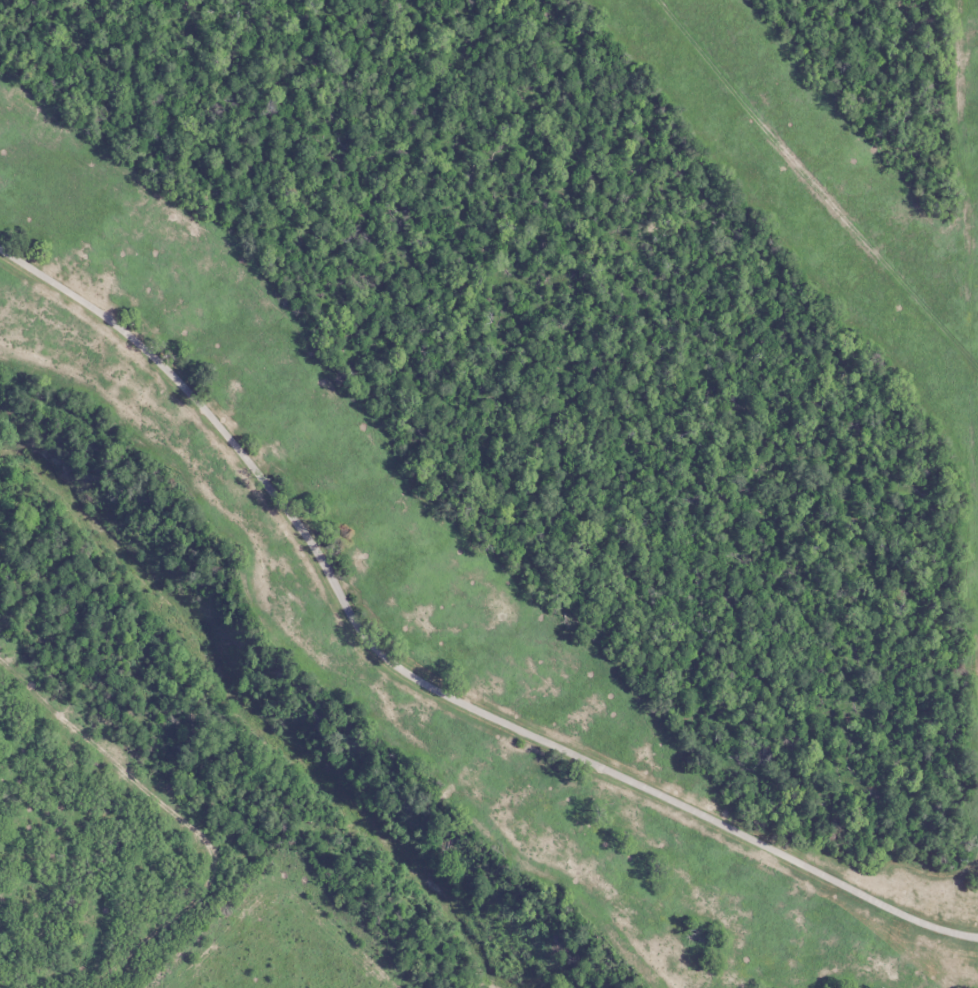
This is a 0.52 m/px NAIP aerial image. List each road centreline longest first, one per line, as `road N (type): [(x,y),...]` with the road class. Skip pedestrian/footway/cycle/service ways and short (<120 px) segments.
road 1 (residential): [(977,946),(766,870),(426,685),(348,606),(265,489),(120,343),(0,251)]
road 2 (residential): [(977,407),(961,401),(603,0)]

